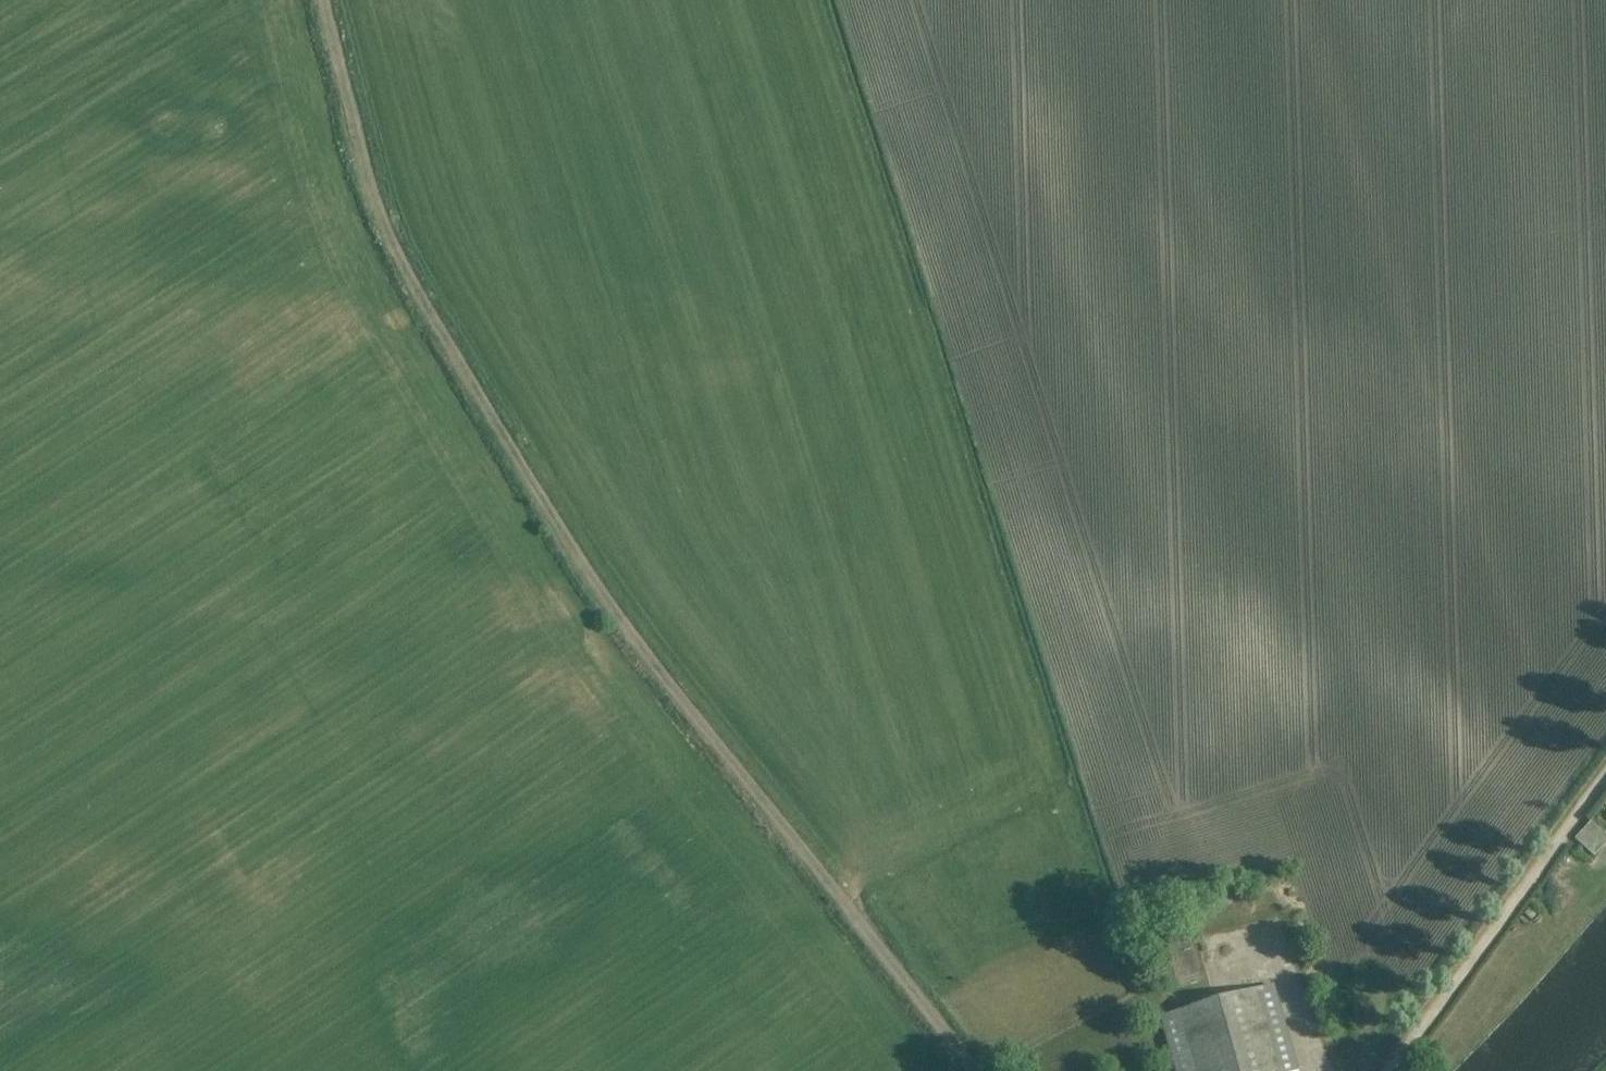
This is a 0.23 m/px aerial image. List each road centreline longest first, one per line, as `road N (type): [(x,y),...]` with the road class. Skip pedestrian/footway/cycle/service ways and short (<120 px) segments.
road 1 (track): [(970,1070),(595,593),(402,267),(371,191),(322,0)]
road 2 (track): [(1605,776),(1393,1070)]

